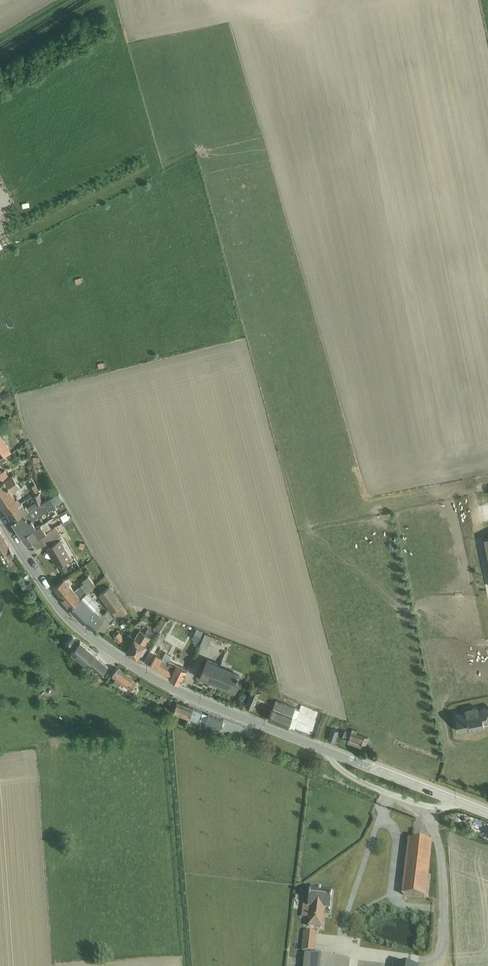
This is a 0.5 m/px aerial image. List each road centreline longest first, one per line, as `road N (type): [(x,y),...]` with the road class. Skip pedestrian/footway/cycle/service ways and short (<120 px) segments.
road 1 (residential): [(487,813),(172,687),(123,659),(43,581),(0,512)]

